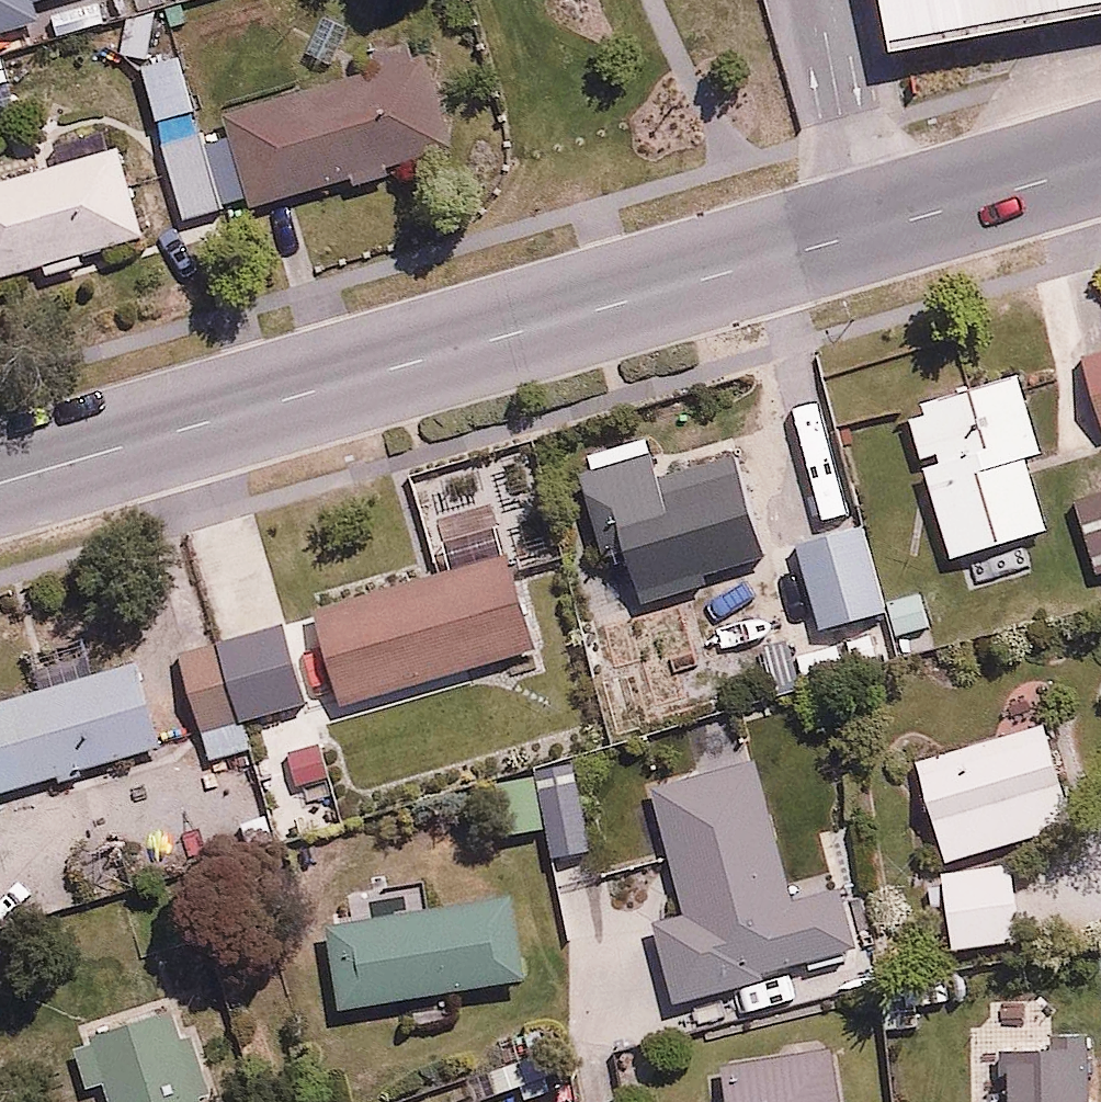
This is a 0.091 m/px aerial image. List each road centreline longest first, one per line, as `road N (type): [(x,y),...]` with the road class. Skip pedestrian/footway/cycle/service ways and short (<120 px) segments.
road 1 (residential): [(0,485),(1100,165)]

